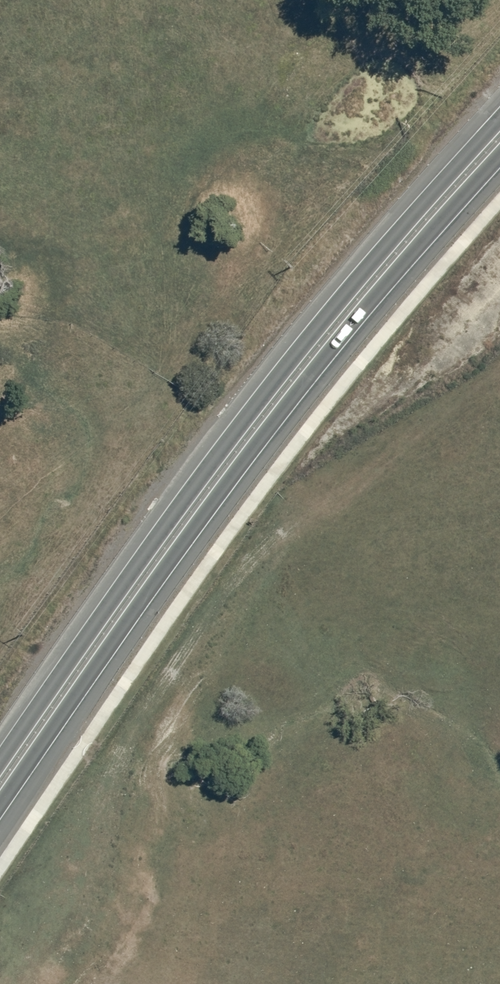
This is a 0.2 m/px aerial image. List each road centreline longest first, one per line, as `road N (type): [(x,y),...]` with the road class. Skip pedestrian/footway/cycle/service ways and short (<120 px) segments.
road 1 (trunk): [(499,164),(308,392),(0,820)]
road 2 (trunk): [(0,760),(277,376),(499,117)]

